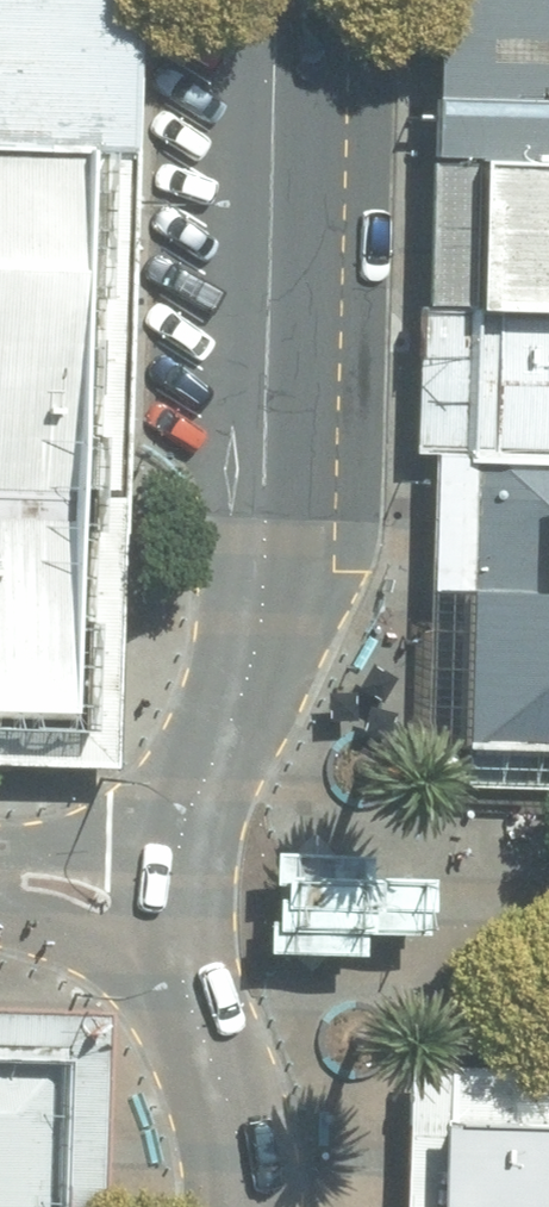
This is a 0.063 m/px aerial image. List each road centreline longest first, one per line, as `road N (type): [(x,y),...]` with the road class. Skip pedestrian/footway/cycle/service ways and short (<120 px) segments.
road 1 (tertiary): [(277,0),(262,591),(242,691),(180,847),(173,926)]
road 2 (tertiary): [(173,926),(238,1141),(243,1206)]
road 3 (residential): [(173,926),(77,891),(0,880)]

